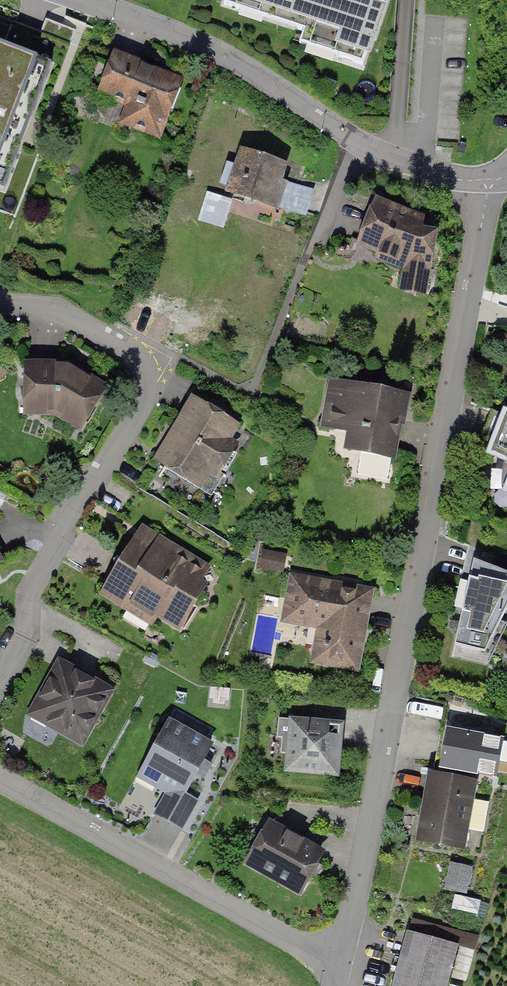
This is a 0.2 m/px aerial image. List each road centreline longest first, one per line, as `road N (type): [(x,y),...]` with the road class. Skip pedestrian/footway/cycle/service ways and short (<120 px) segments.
road 1 (residential): [(489,183),(340,959)]
road 2 (residential): [(0,300),(59,312),(134,353),(150,373),(146,399),(0,671)]
road 3 (residential): [(89,0),(236,61),(366,149),(489,183)]
road 4 (residential): [(0,782),(276,934),(340,959)]

